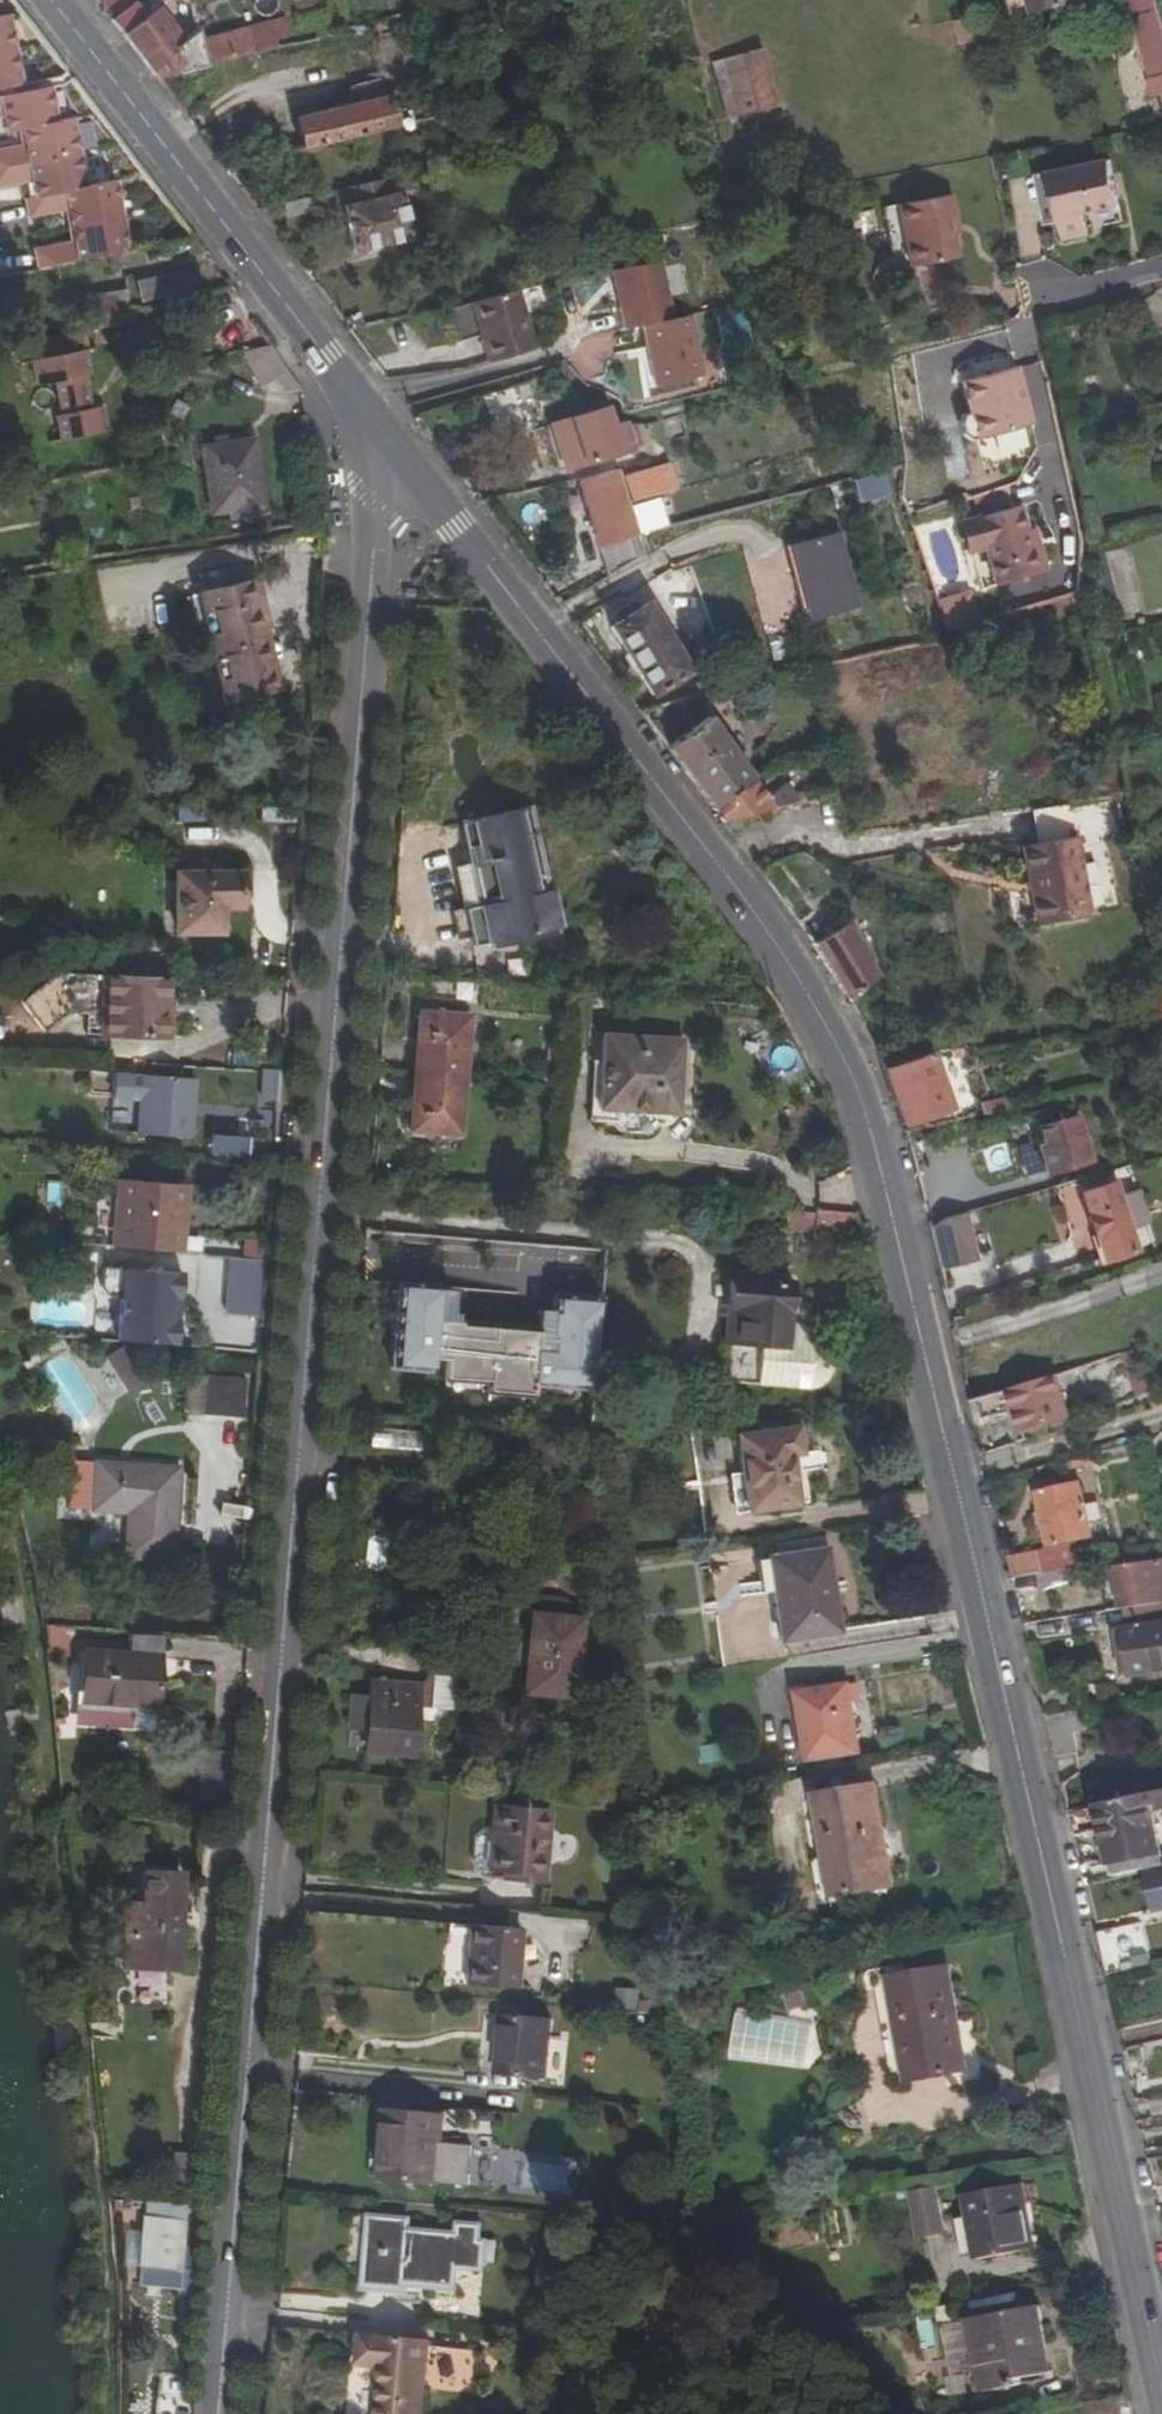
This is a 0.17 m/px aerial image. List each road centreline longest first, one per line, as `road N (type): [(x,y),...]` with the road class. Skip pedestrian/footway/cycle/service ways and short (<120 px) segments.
road 1 (primary): [(444,506),(780,947),(860,1091),(926,1346),(1161,2394)]
road 2 (tertiary): [(384,423),(212,2413)]
road 3 (primary): [(384,423),(55,0)]

